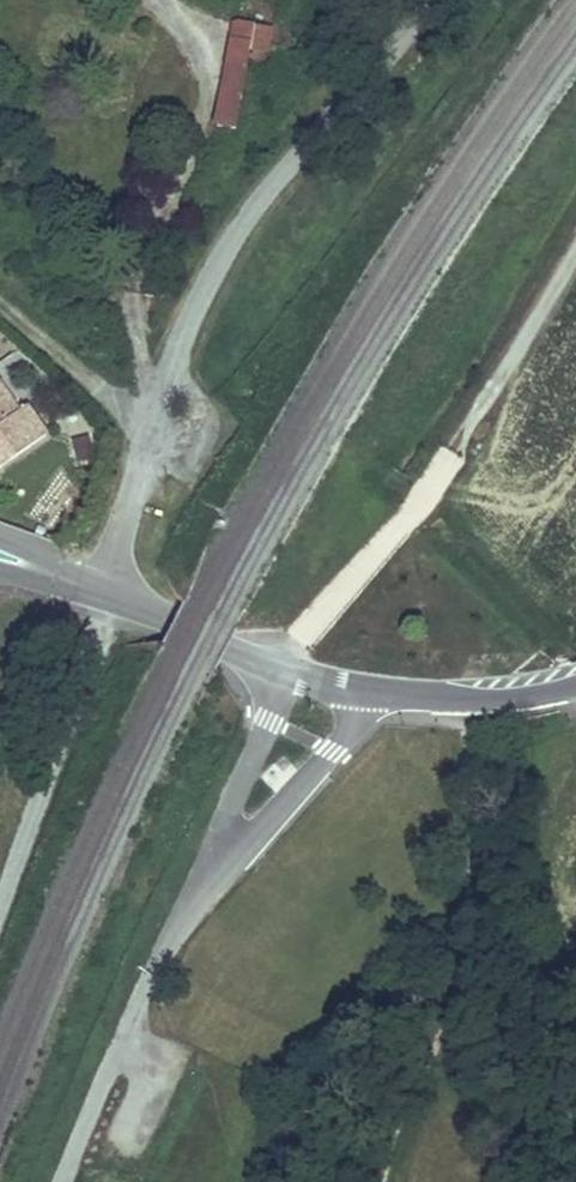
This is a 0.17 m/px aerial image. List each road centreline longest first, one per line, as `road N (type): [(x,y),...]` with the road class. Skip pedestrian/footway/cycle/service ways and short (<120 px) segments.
road 1 (unclassified): [(575,688),(457,701),(365,693),(280,672),(103,593)]
road 2 (residential): [(103,593),(149,458),(148,438),(0,303)]

